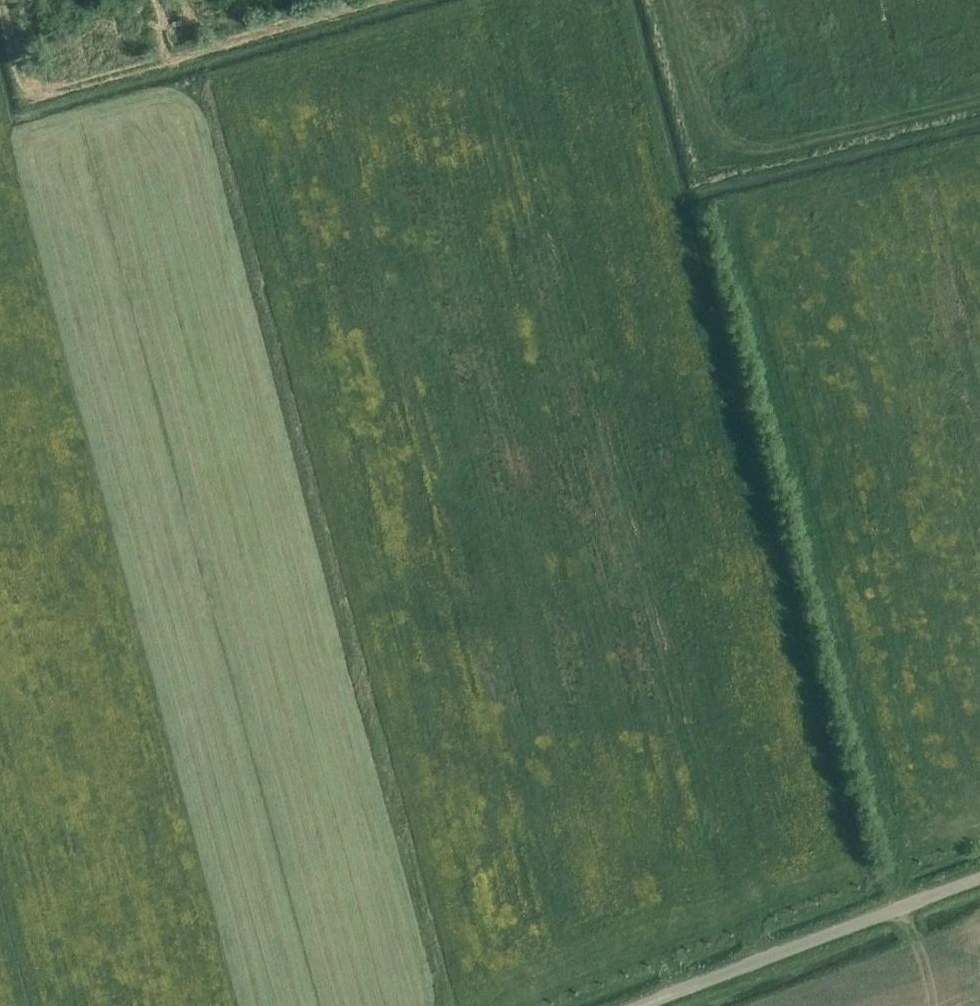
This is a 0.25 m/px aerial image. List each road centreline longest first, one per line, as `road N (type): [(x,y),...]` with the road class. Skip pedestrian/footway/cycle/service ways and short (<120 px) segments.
road 1 (unclassified): [(638,1005),(979,877)]

